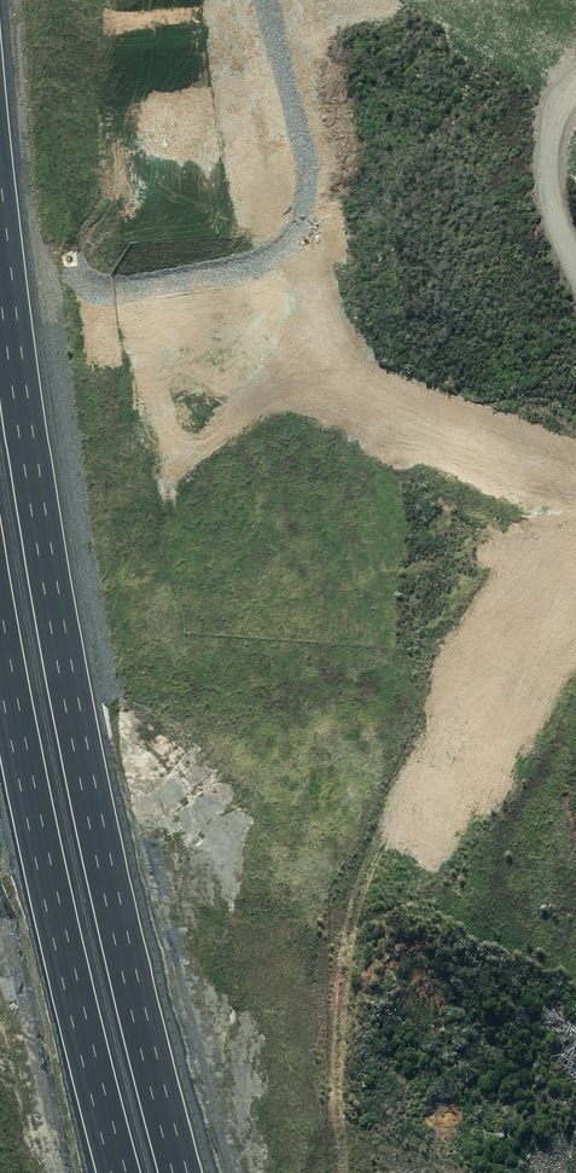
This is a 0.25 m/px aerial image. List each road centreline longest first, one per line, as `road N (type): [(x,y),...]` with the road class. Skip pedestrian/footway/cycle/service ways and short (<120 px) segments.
road 1 (motorway): [(0,210),(37,497),(98,827),(182,1172)]
road 2 (motorway): [(120,1172),(61,941),(0,628)]
road 3 (track): [(575,83),(553,133),(550,210),(575,262)]

